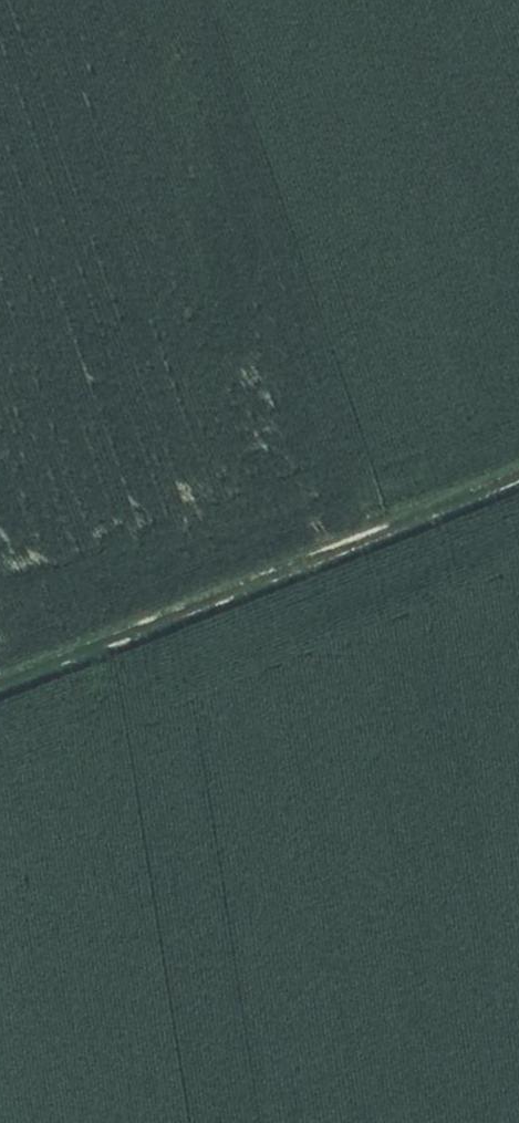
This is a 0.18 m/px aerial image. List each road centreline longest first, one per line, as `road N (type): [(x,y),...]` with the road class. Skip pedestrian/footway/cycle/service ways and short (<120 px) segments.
road 1 (track): [(518,477),(0,684)]

